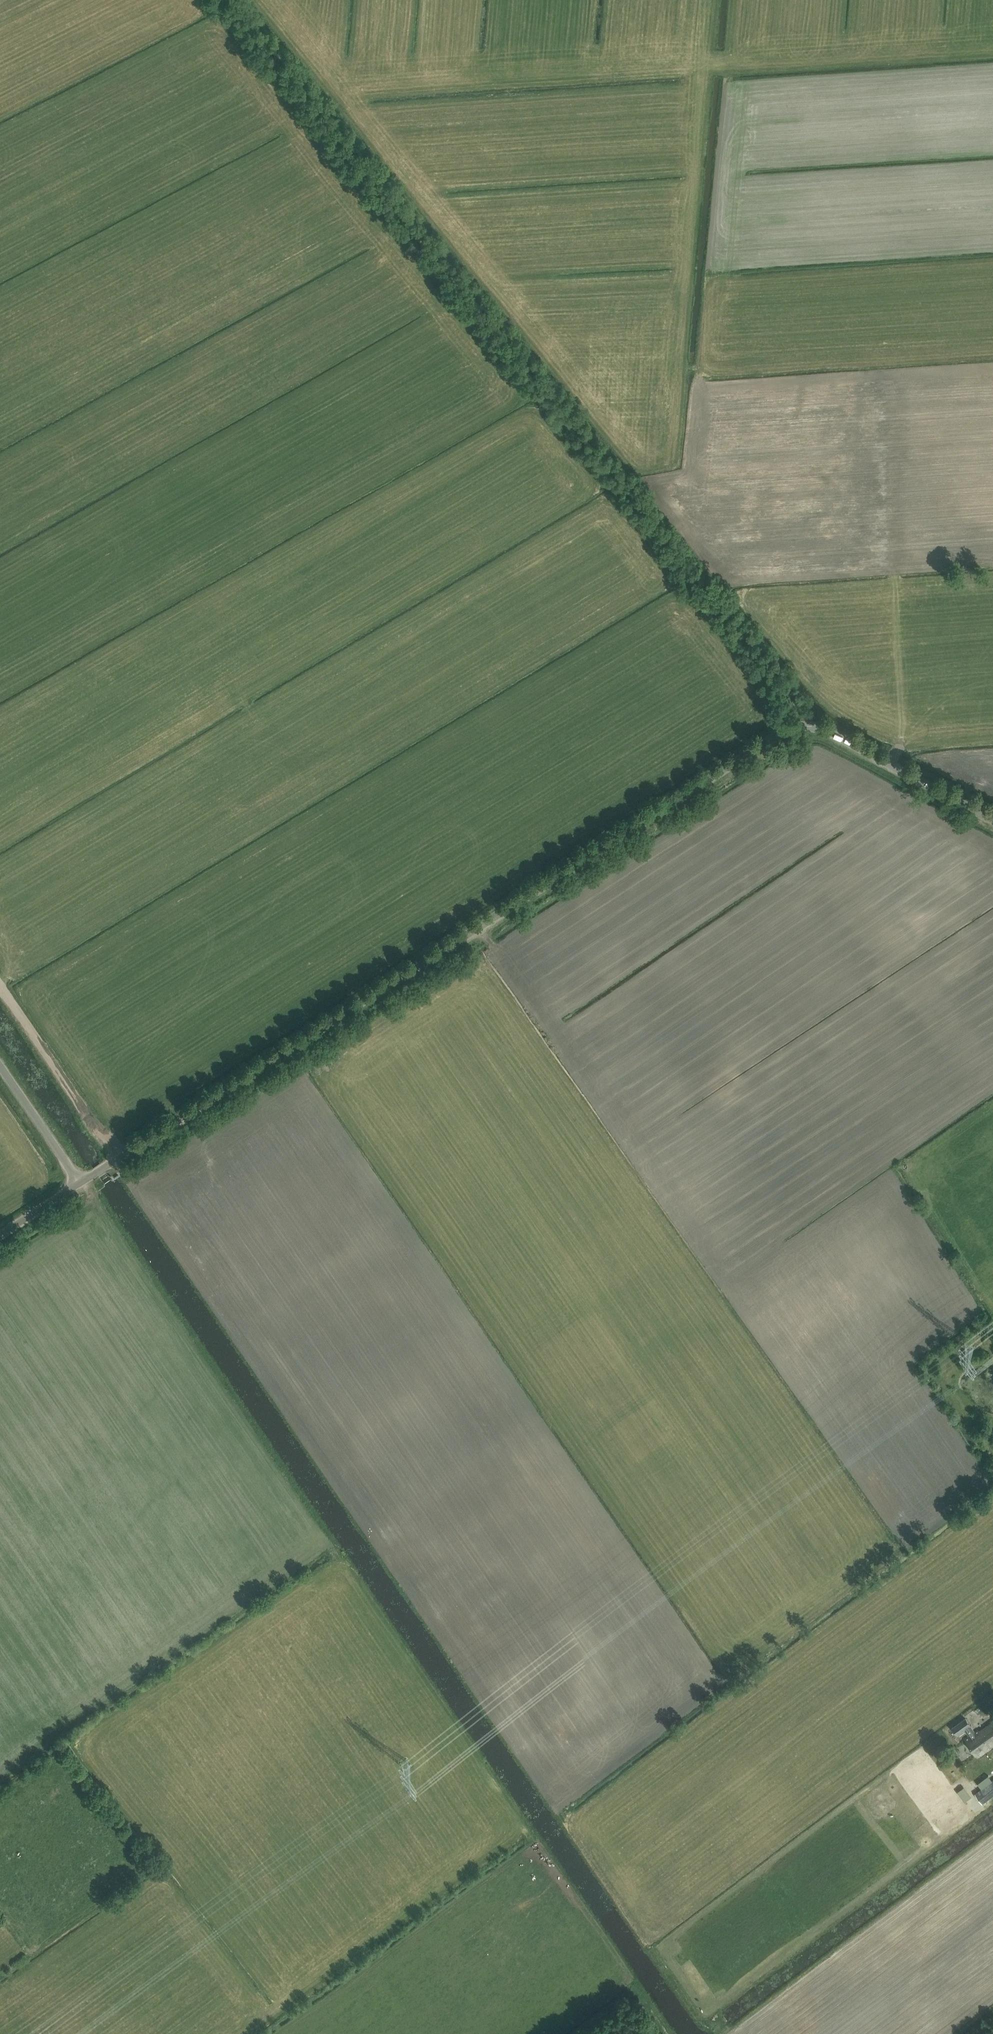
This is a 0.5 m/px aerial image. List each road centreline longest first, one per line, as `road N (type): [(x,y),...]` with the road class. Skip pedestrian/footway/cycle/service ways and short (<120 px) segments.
road 1 (unclassified): [(79,1183),(789,728),(832,732),(992,818)]
road 2 (track): [(119,1157),(0,983)]
road 3 (unclassified): [(79,1183),(0,1065)]

